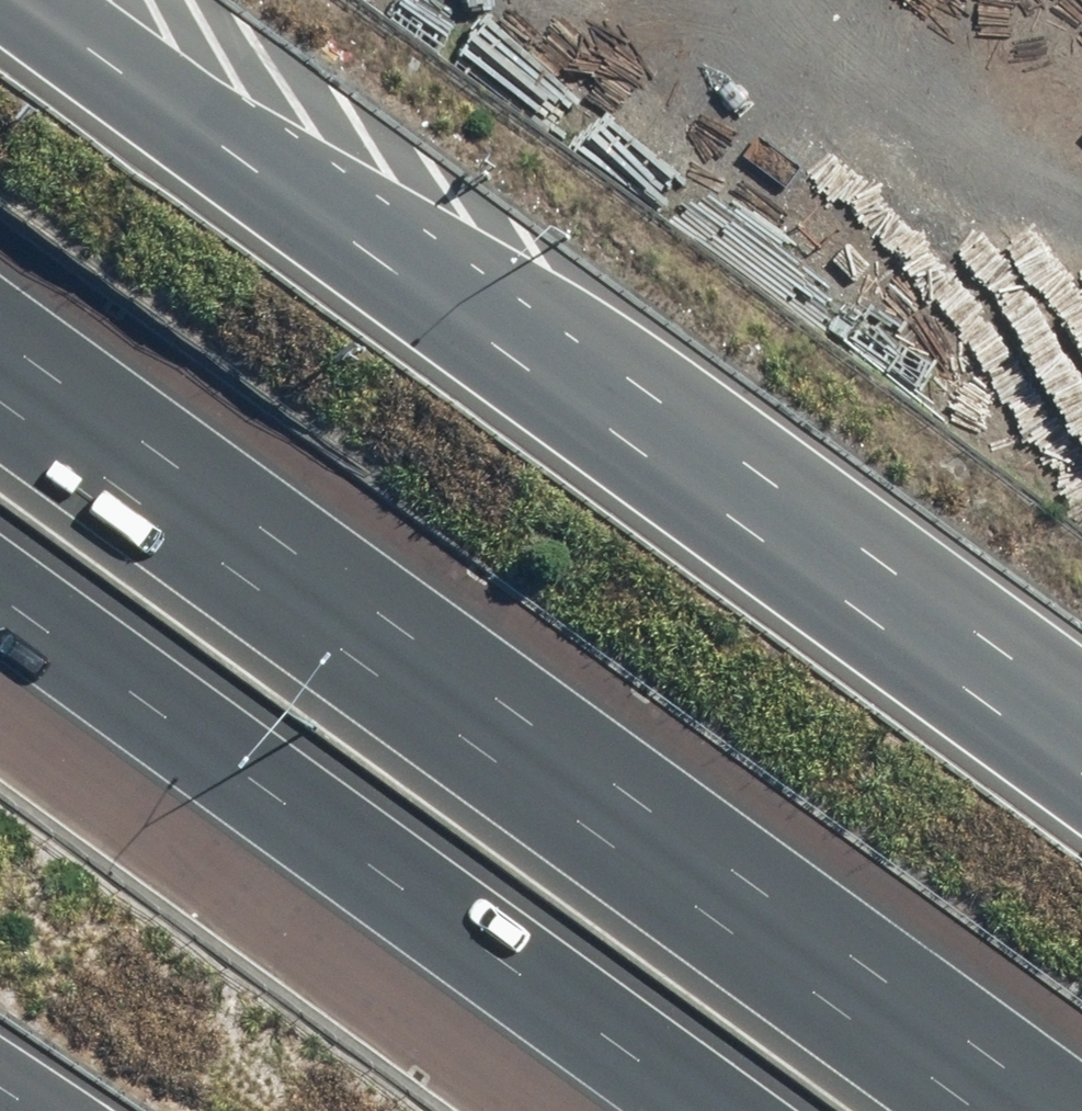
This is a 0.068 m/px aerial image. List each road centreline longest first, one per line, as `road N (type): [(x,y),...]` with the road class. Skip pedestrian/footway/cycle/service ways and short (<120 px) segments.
road 1 (motorway): [(2,0),(1081,798)]
road 2 (motorway): [(0,330),(1081,1098)]
road 3 (motorway): [(761,1110),(0,564)]
road 4 (track): [(617,0),(1081,329)]

